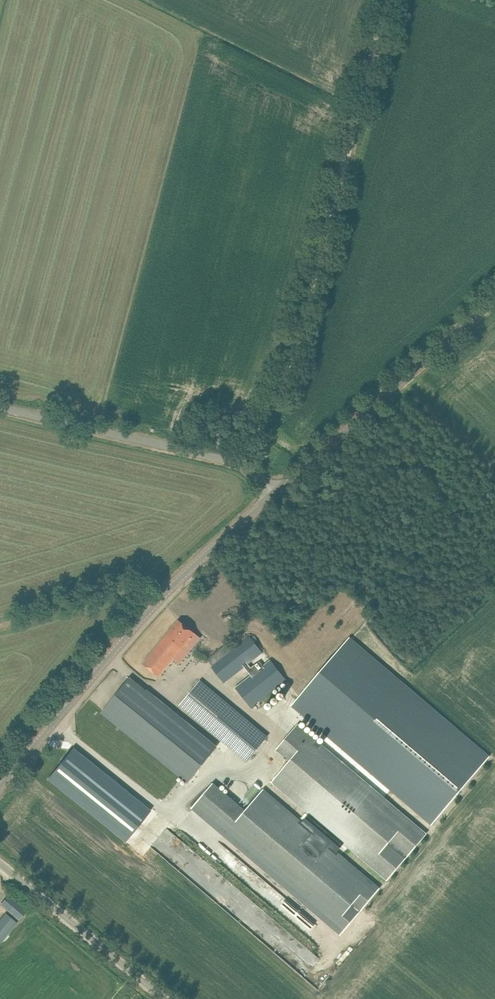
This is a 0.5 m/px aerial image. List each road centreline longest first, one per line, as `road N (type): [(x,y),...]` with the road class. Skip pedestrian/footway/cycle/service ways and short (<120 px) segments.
road 1 (track): [(386,0),(281,385),(239,463)]
road 2 (tertiary): [(0,785),(184,574),(275,493)]
road 3 (unclassified): [(275,493),(239,463),(0,402)]
road 4 (tertiary): [(275,493),(494,304)]
road 5 (unclassified): [(164,998),(0,862)]

